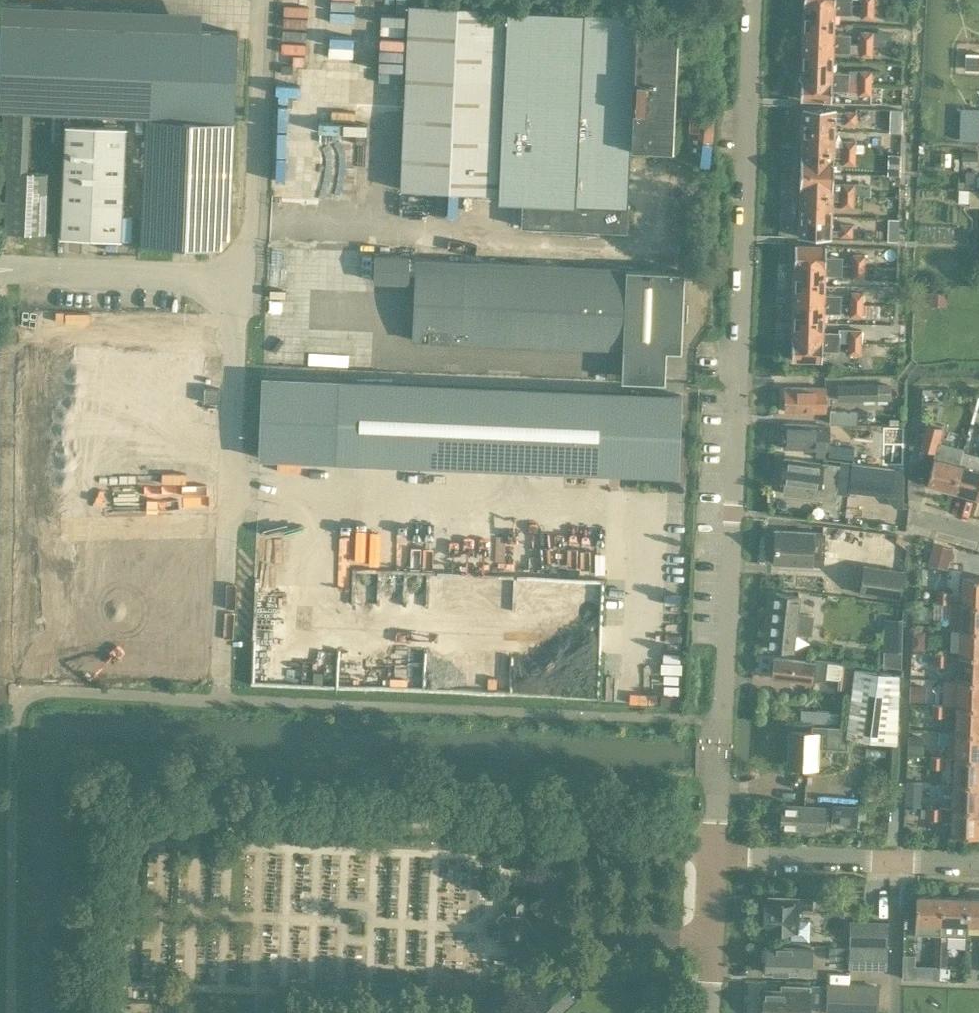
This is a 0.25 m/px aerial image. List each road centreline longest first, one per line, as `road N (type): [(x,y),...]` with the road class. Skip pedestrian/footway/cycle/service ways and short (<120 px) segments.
road 1 (unclassified): [(720,730),(750,0)]
road 2 (unclassified): [(228,683),(235,283)]
road 3 (unclassified): [(235,283),(250,229),(264,0)]
road 4 (unclassified): [(235,283),(0,268)]
road 5 (residential): [(713,860),(894,855)]
road 6 (residential): [(888,1012),(894,855)]
road 7 (unclassified): [(706,1012),(713,860)]

